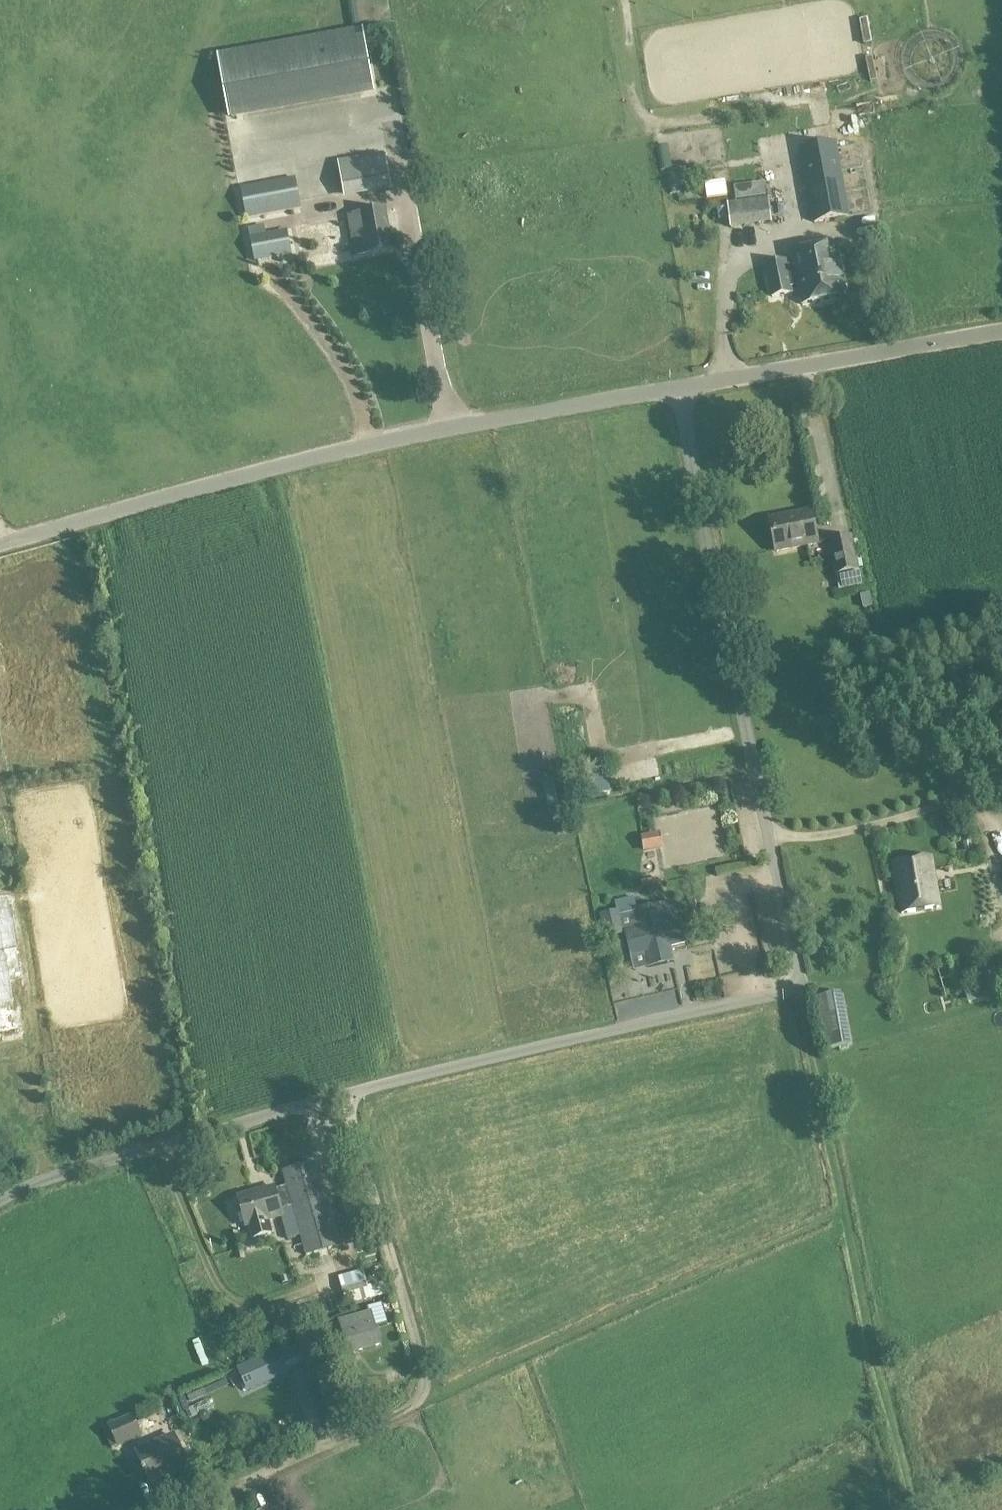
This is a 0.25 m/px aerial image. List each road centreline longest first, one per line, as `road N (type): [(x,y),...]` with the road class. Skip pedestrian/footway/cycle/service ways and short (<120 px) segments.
road 1 (unclassified): [(0,1209),(73,1170),(348,1095),(785,992),(796,979),(681,391)]
road 2 (track): [(418,1404),(845,1210),(913,1509)]
road 3 (unclassified): [(0,543),(439,428),(681,391)]
road 4 (unclassified): [(681,391),(1001,332)]
road 5 (track): [(348,1095),(419,1351),(418,1404)]
road 6 (track): [(418,1404),(175,1509)]
road 7 (track): [(845,1210),(793,983)]

